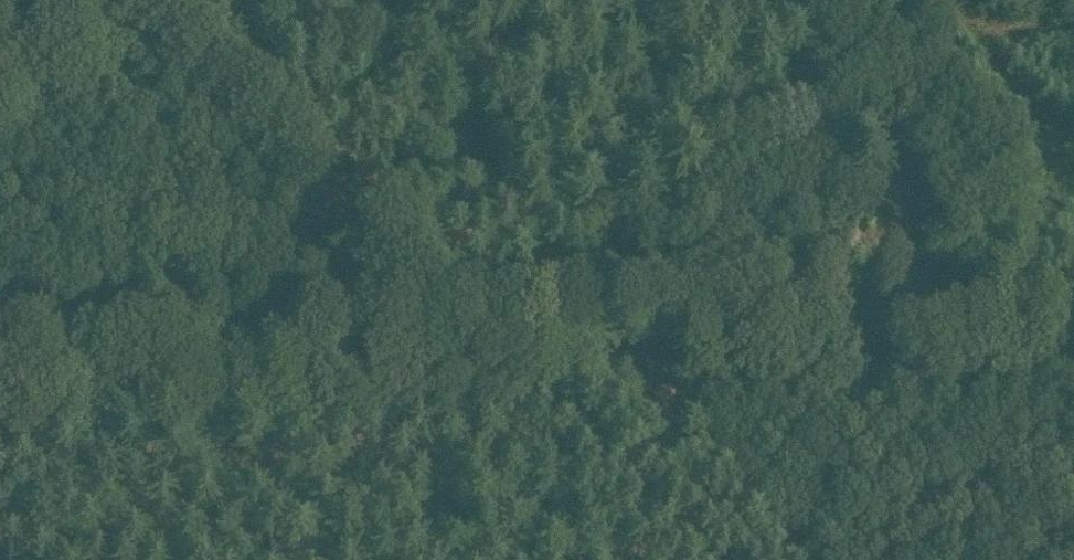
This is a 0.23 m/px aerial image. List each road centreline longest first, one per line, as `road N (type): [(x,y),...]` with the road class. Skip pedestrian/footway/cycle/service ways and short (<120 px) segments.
road 1 (track): [(1073,320),(0,401)]

